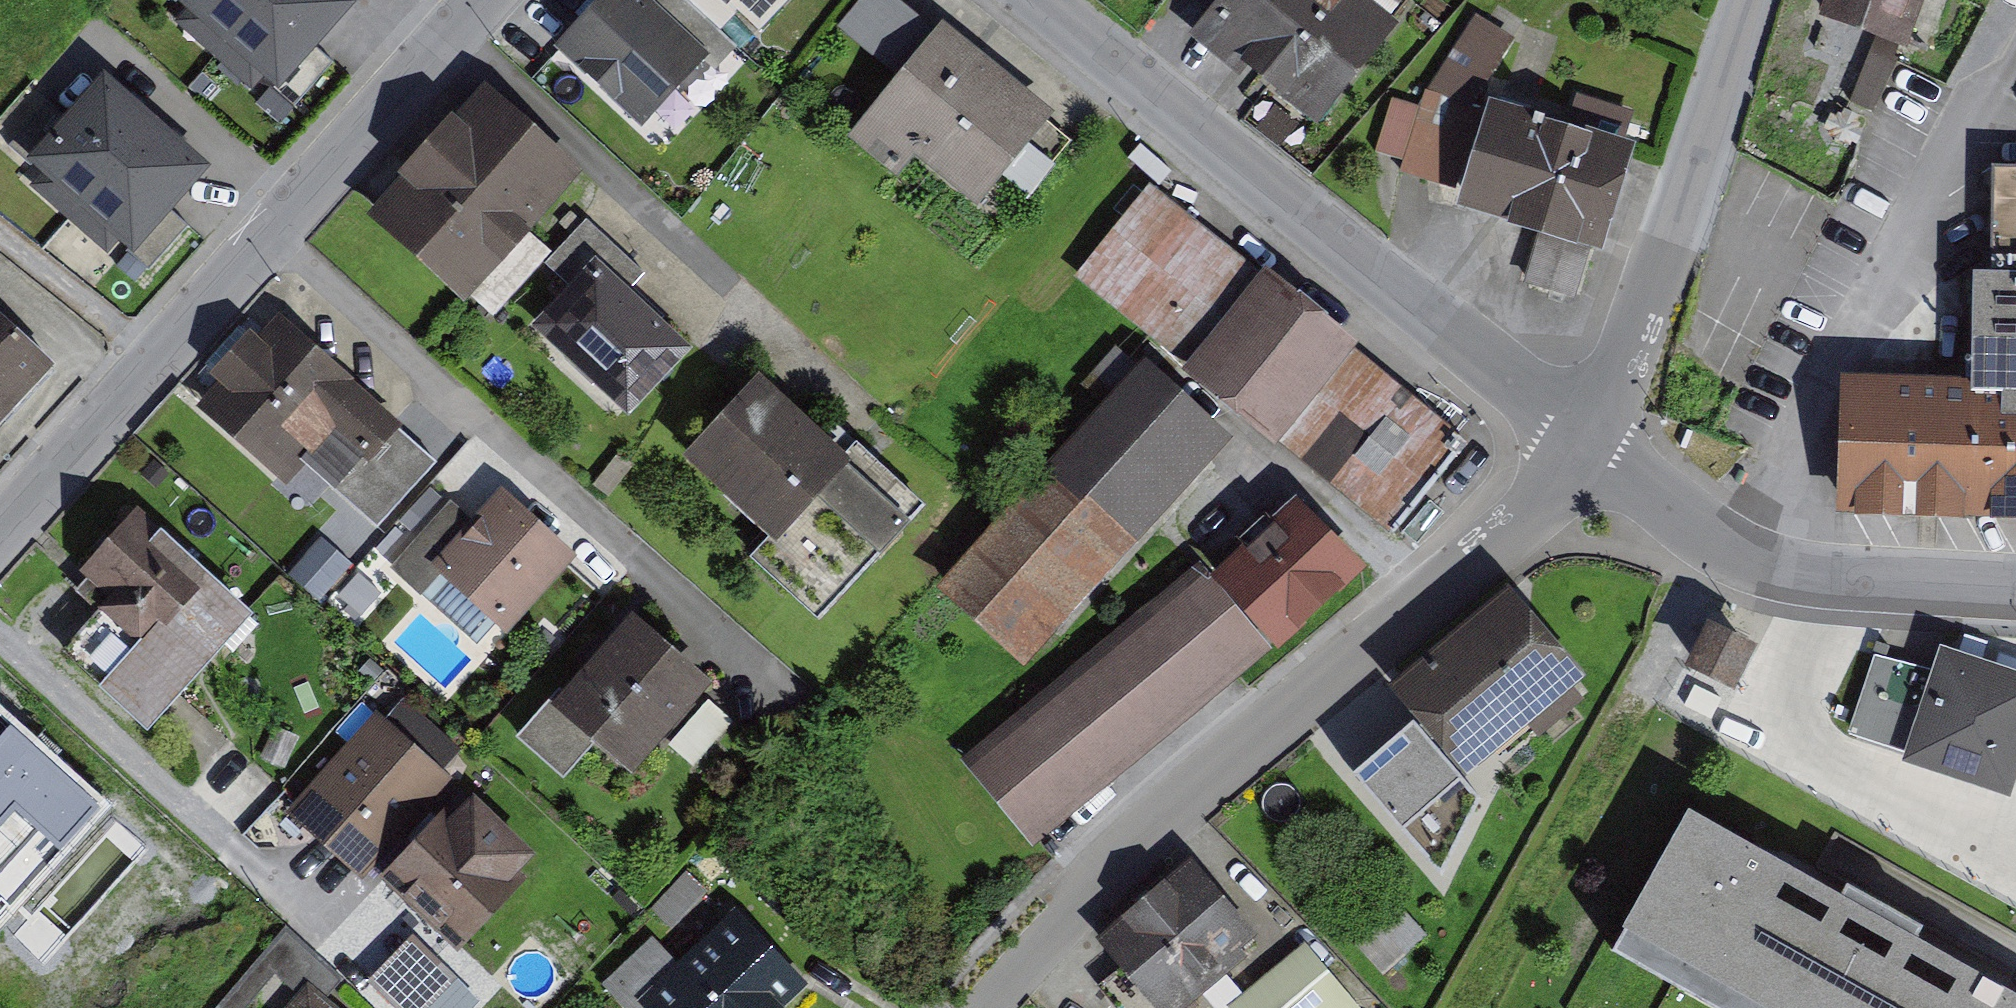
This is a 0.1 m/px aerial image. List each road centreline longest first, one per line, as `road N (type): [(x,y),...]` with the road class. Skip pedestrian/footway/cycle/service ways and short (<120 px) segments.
road 1 (residential): [(981,1007),(1055,925),(1181,809),(1510,538),(1590,443)]
road 2 (residential): [(492,0),(0,544)]
road 3 (residential): [(1053,0),(1536,385),(1590,443)]
road 4 (residential): [(1792,565),(1828,425),(1978,113),(2015,71)]
road 5 (residential): [(1763,0),(1658,315),(1590,443)]
road 6 (residential): [(1590,443),(1623,480),(1792,565)]
road 7 (residential): [(1792,565),(2015,582)]

